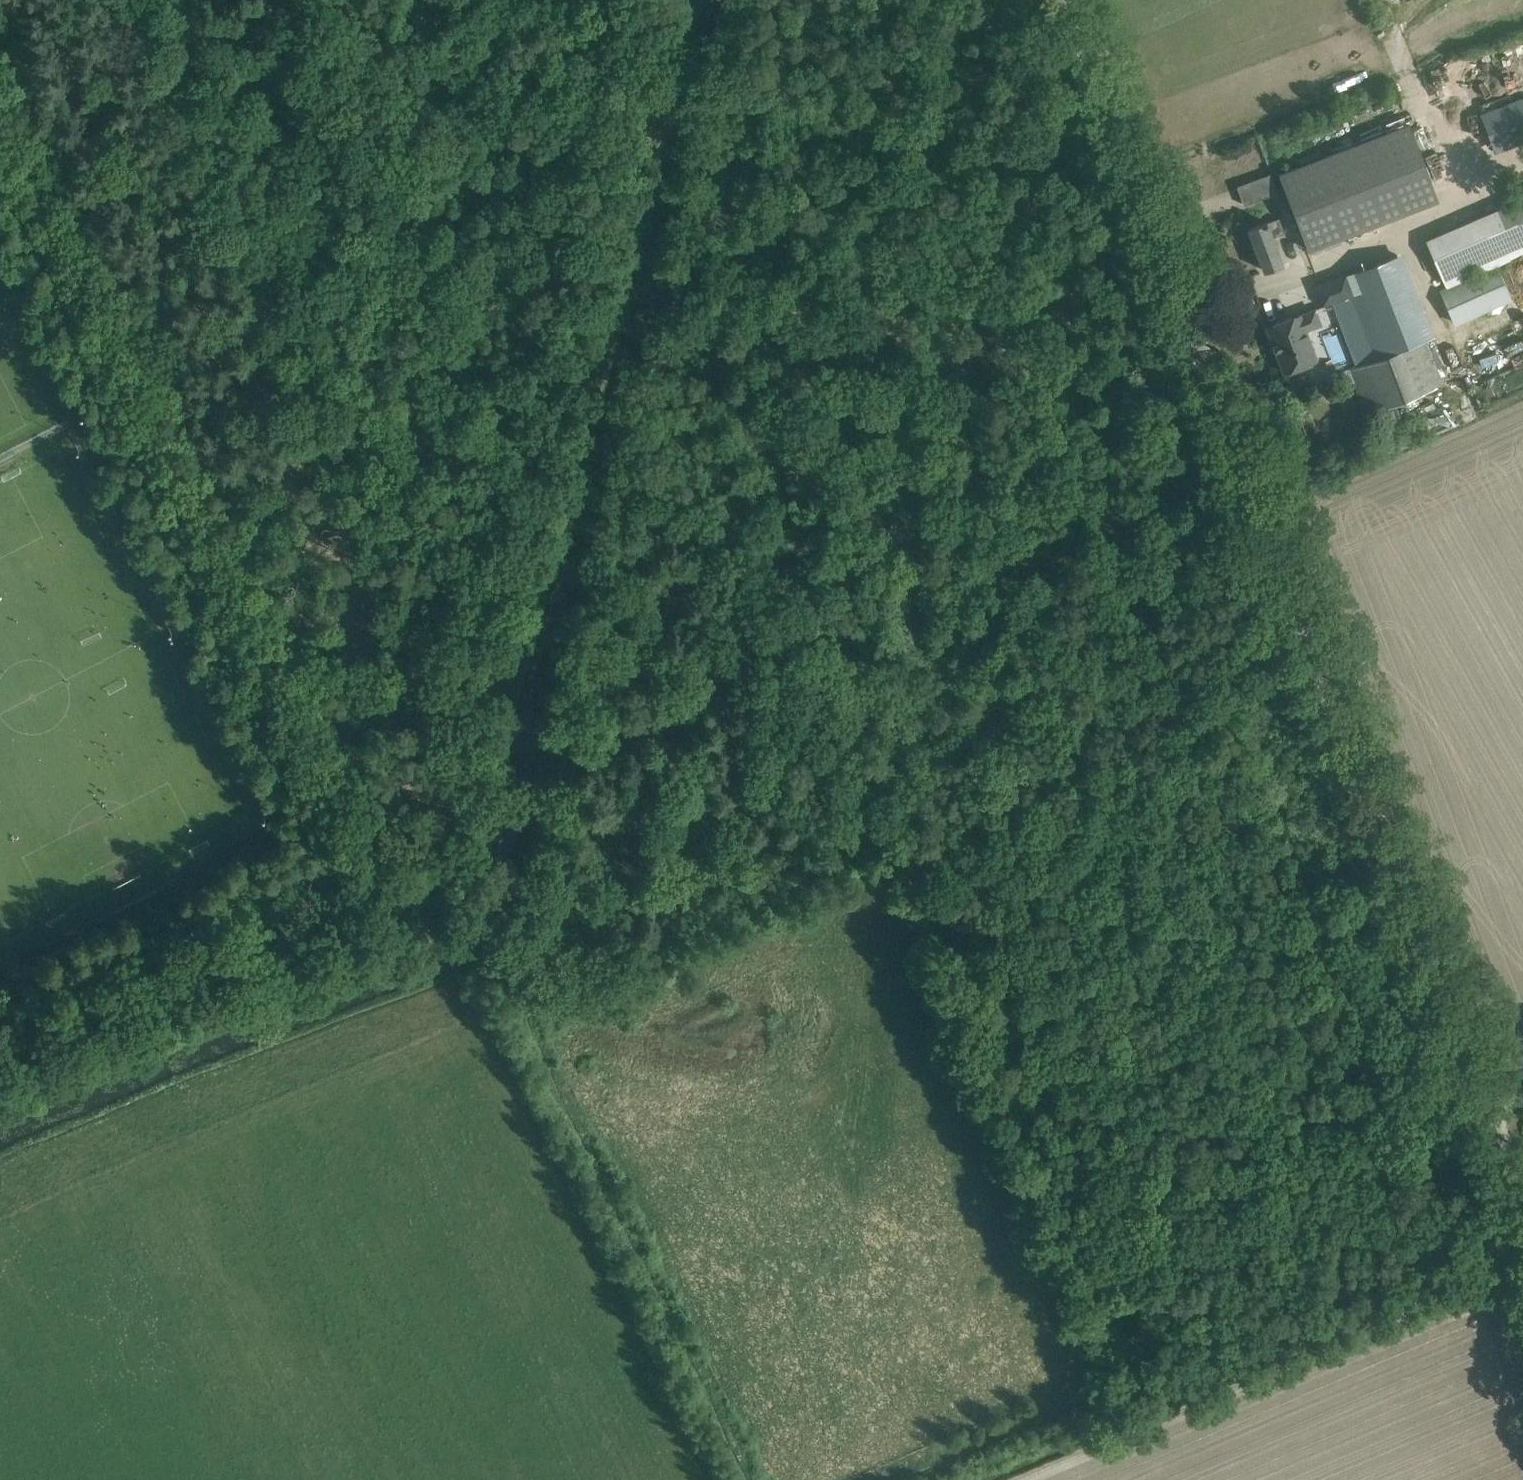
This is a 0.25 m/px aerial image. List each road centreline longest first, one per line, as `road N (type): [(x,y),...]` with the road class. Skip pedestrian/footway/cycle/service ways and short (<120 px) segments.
road 1 (unclassified): [(1522,1208),(1066,0)]

